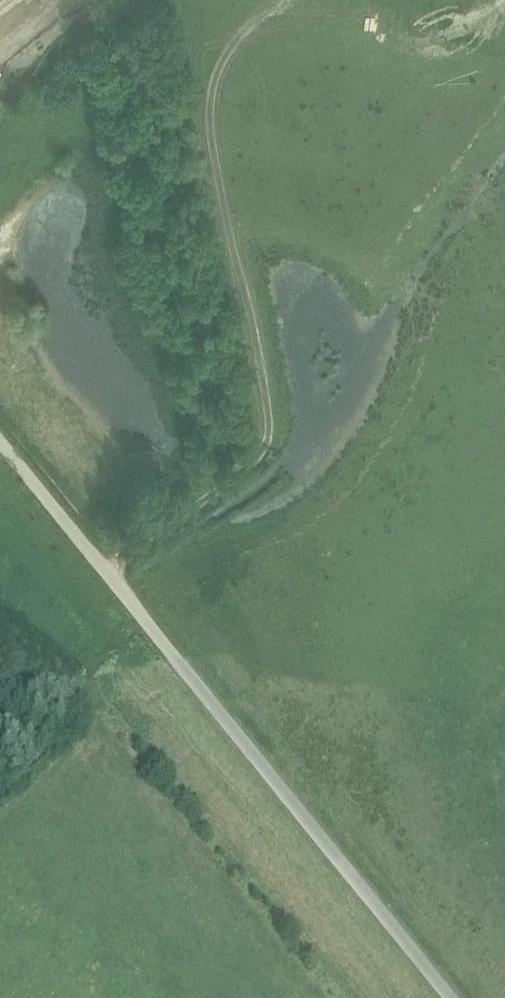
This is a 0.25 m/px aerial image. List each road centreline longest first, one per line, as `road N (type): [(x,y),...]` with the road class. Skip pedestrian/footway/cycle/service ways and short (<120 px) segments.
road 1 (unclassified): [(455,997),(0,442)]
road 2 (track): [(279,0),(218,65),(208,125),(266,433),(259,459),(109,574)]

